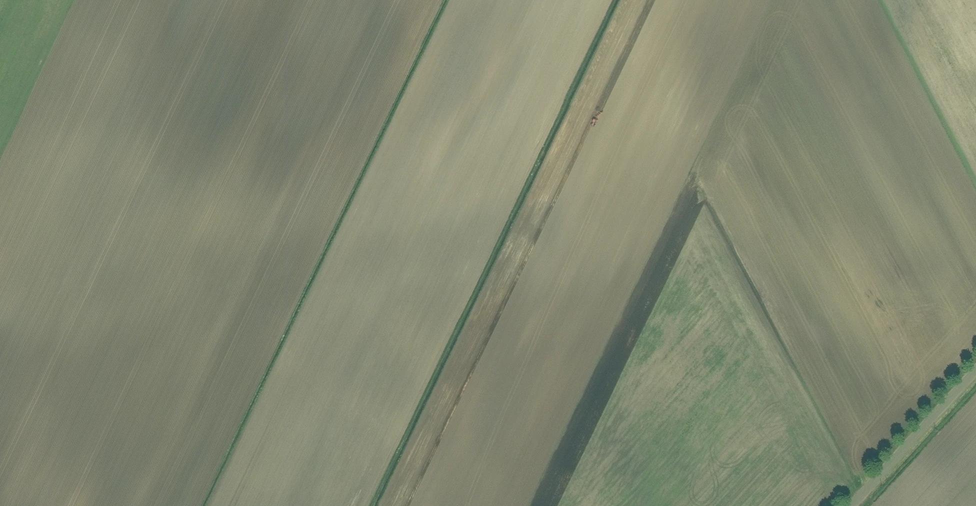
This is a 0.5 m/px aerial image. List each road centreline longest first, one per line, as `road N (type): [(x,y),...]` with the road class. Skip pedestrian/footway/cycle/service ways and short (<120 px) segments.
road 1 (unclassified): [(975,371),(852,505)]

